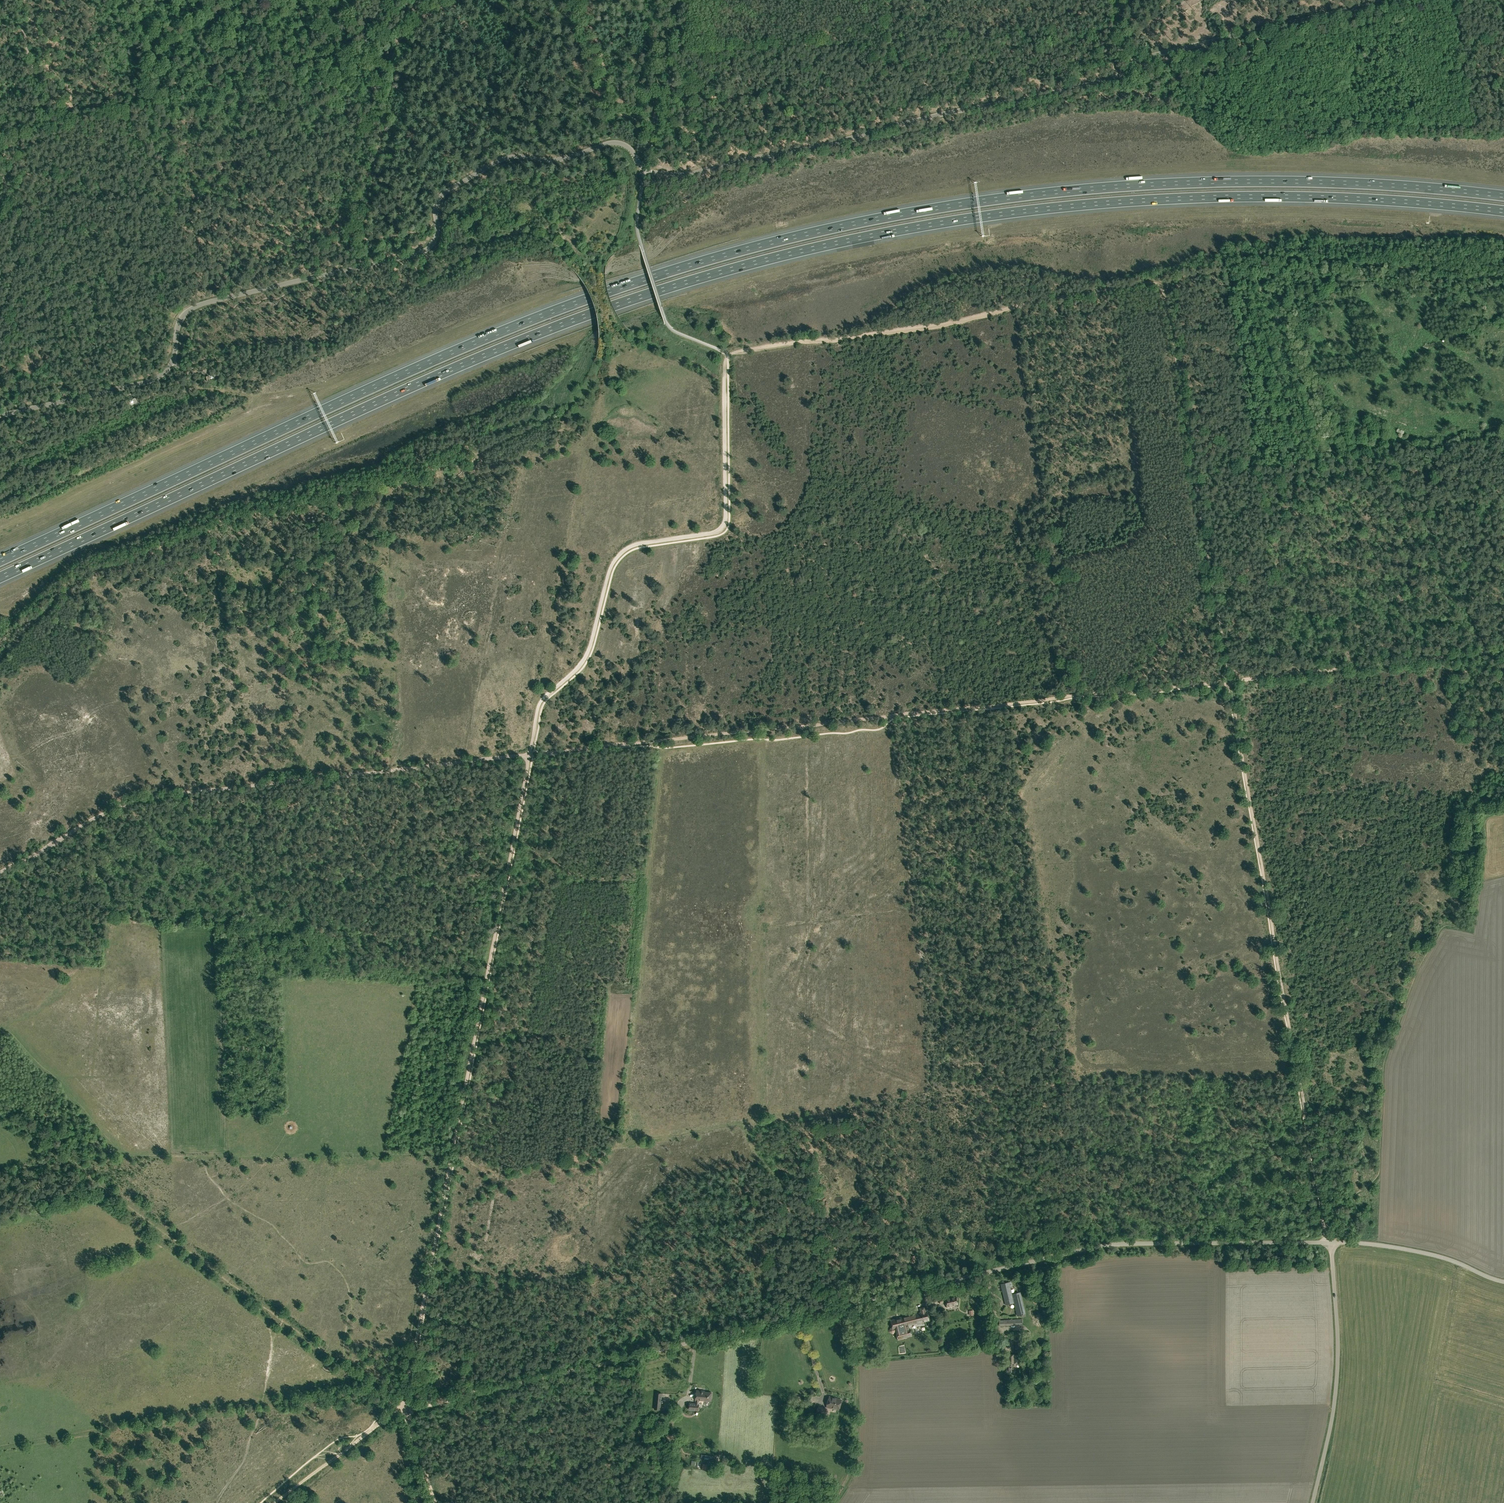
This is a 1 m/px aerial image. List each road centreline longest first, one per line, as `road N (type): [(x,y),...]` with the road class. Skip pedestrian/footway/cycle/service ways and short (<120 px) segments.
road 1 (motorway): [(0,577),(466,363),(593,313),(766,260),(955,220),(1129,201),(1317,197),(1503,211)]
road 2 (motorway): [(1503,196),(1329,182),(1145,184),(929,209),(759,245),(502,331),(0,560)]
road 3 (unclassified): [(0,416),(157,377),(171,364),(179,323),(197,305),(419,253),(436,235),(440,197),(509,157),(557,160),(620,143),(644,170),(685,174),(1095,82),(1157,55),(1389,0)]
road 4 (unclassified): [(404,1408),(1085,1248),(1330,1243)]
road 5 (track): [(727,353),(907,330),(1162,279),(1229,681)]
road 6 (track): [(533,756),(1229,681)]
road 7 (track): [(404,1408),(529,756)]
road 8 (track): [(1229,681),(1330,1243)]
road 9 (track): [(529,756),(172,793),(90,823),(0,874)]
road 10 (track): [(529,756),(539,702),(586,654),(616,558),(635,544),(724,526),(727,353)]
road 11 (track): [(1503,651),(1229,681)]
road 12 (unclassified): [(1313,1502),(1337,1378),(1330,1243)]
road 13 (track): [(144,103),(396,40)]
road 14 (unclassified): [(1503,1283),(1434,1256),(1330,1243)]
road 15 (track): [(404,1408),(277,1502)]
road 16 (track): [(17,0),(46,125)]
road 17 (track): [(677,0),(653,124)]

